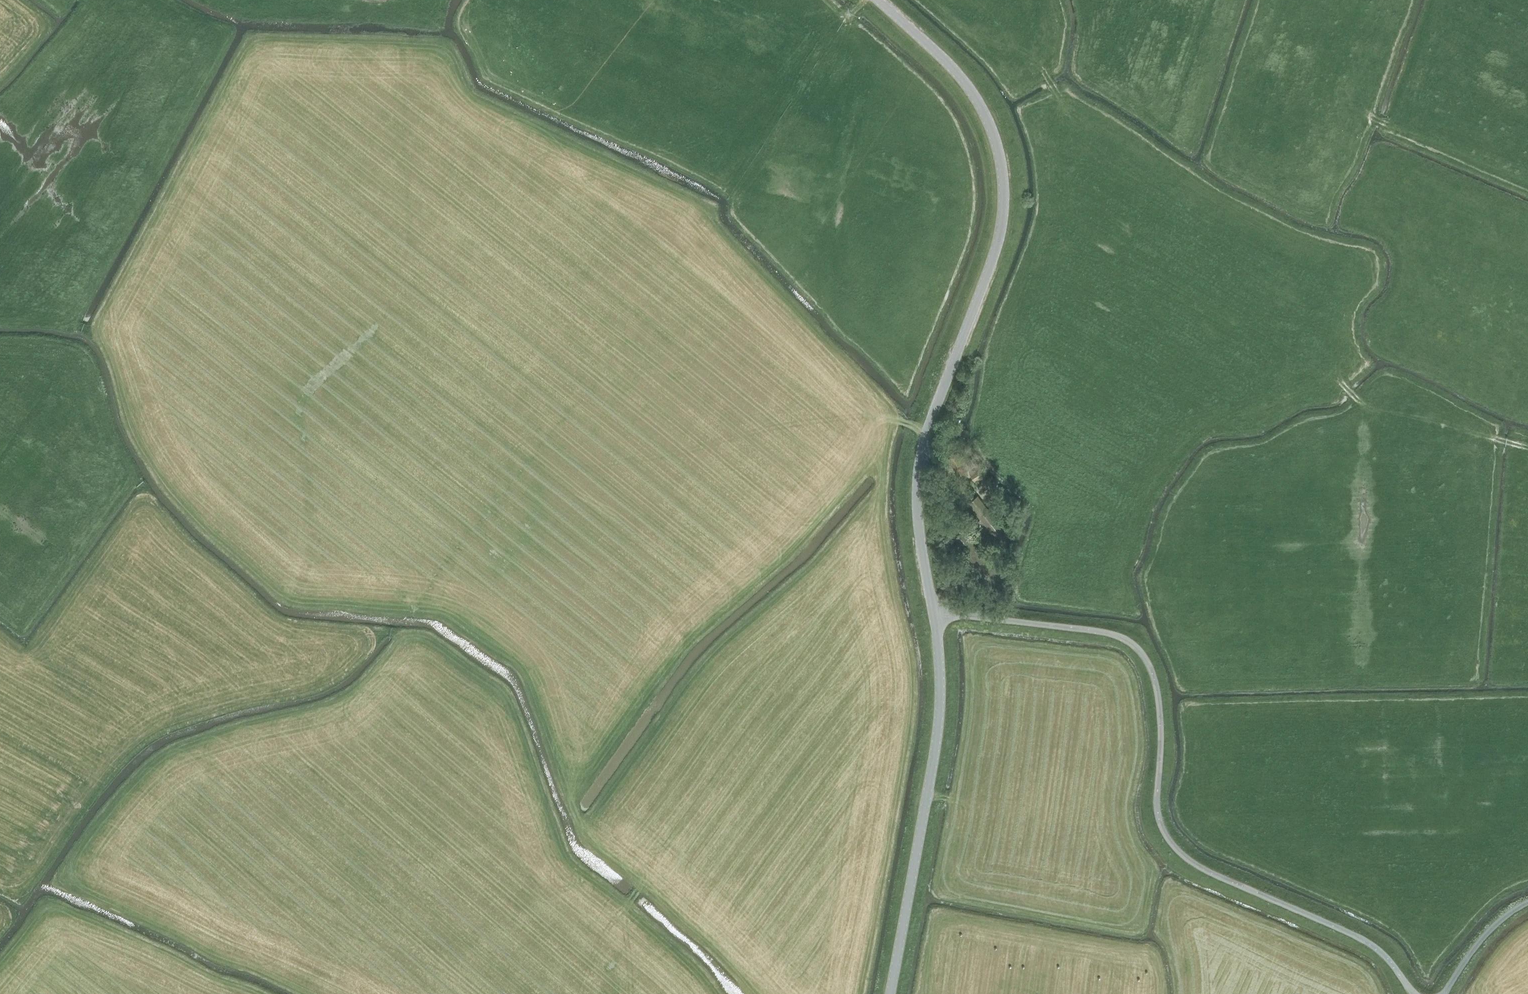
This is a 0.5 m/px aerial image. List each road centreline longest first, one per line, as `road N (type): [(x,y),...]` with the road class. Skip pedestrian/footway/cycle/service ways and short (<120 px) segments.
road 1 (unclassified): [(1414,993),(1366,942),(1193,865),(1171,847),(1157,794),(1157,681),(1131,643),(1104,631),(934,616)]
road 2 (tertiary): [(934,616),(920,459),(1004,228),(1005,196),(994,130),(973,89),(877,0)]
road 3 (tertiary): [(891,993),(943,707),(934,616)]

